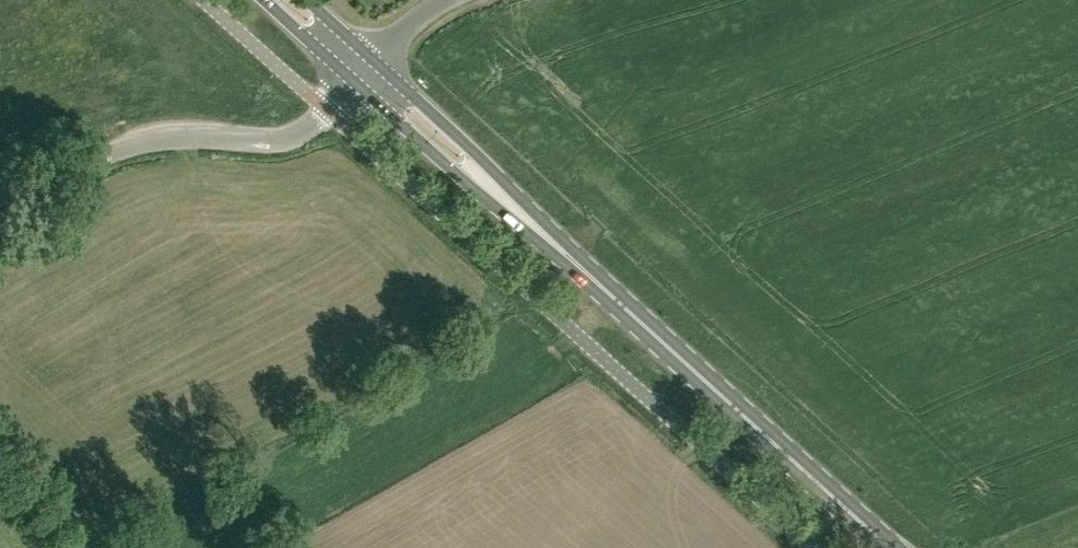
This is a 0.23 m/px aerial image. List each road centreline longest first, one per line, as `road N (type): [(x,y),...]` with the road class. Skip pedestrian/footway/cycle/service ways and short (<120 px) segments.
road 1 (secondary): [(884,547),(364,69)]
road 2 (unclassified): [(0,220),(146,143),(297,138),(364,69)]

